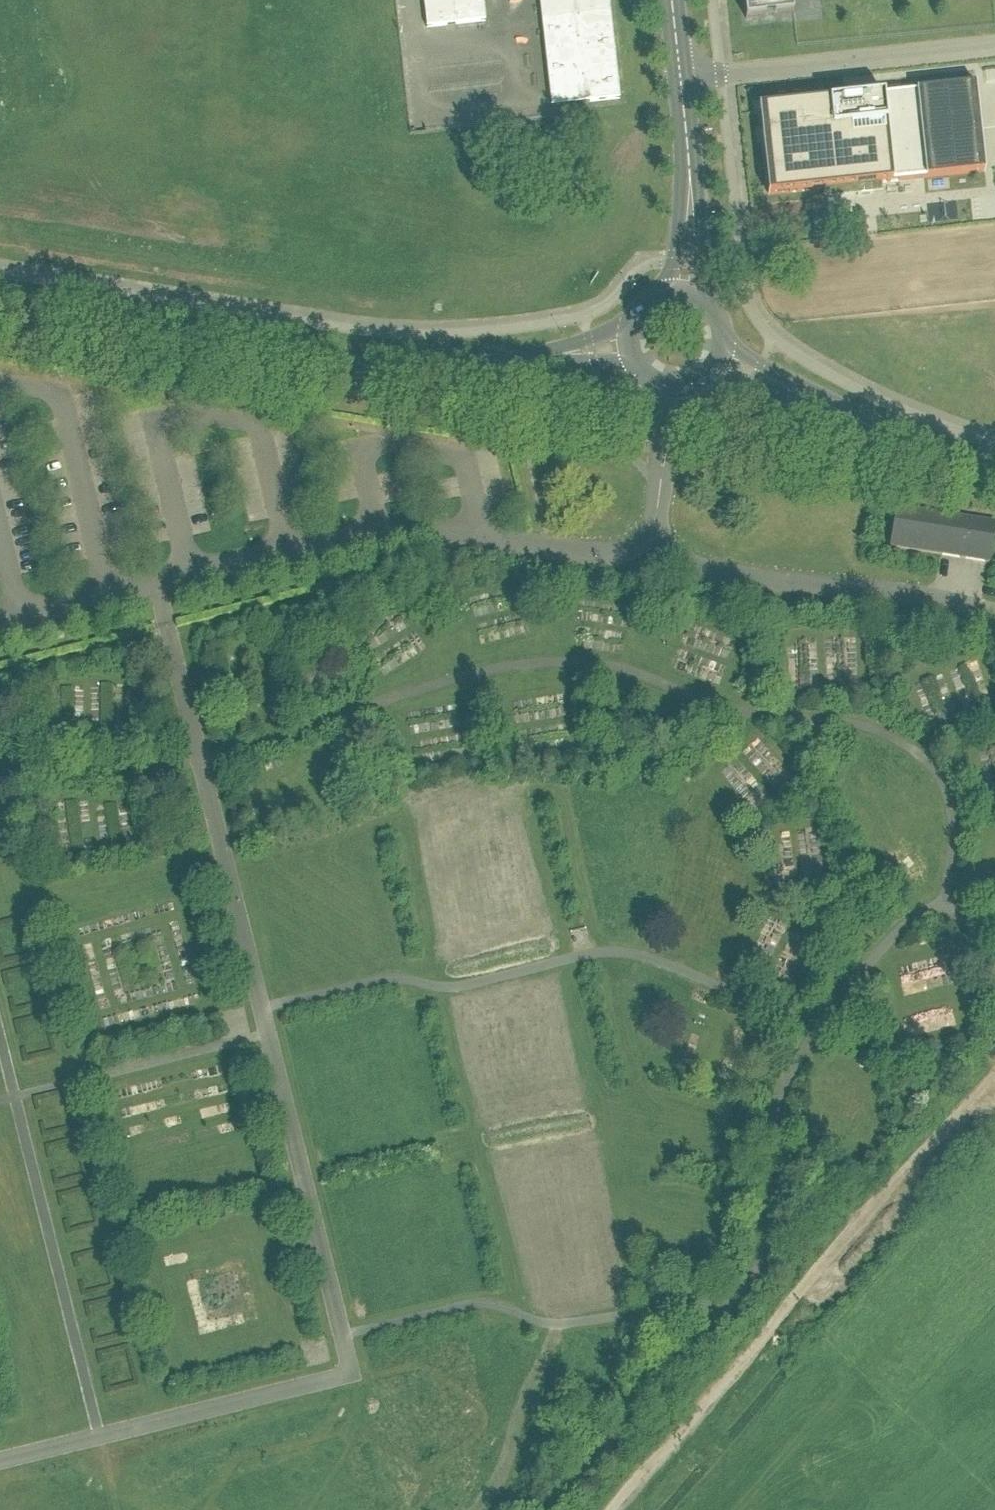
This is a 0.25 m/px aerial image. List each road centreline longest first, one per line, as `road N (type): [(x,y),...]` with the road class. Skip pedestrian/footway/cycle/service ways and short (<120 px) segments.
road 1 (track): [(994,1075),(610,1509)]
road 2 (unclassified): [(994,46),(684,77)]
road 3 (unclassified): [(550,359),(416,376),(348,372)]
road 4 (unclassified): [(175,343),(0,316)]
road 5 (unclassified): [(175,343),(348,372)]
road 6 (tertiary): [(994,473),(831,410)]
road 7 (tertiary): [(690,218),(684,77)]
road 8 (tertiary): [(706,377),(831,410)]
road 9 (tertiary): [(831,410),(722,347)]

